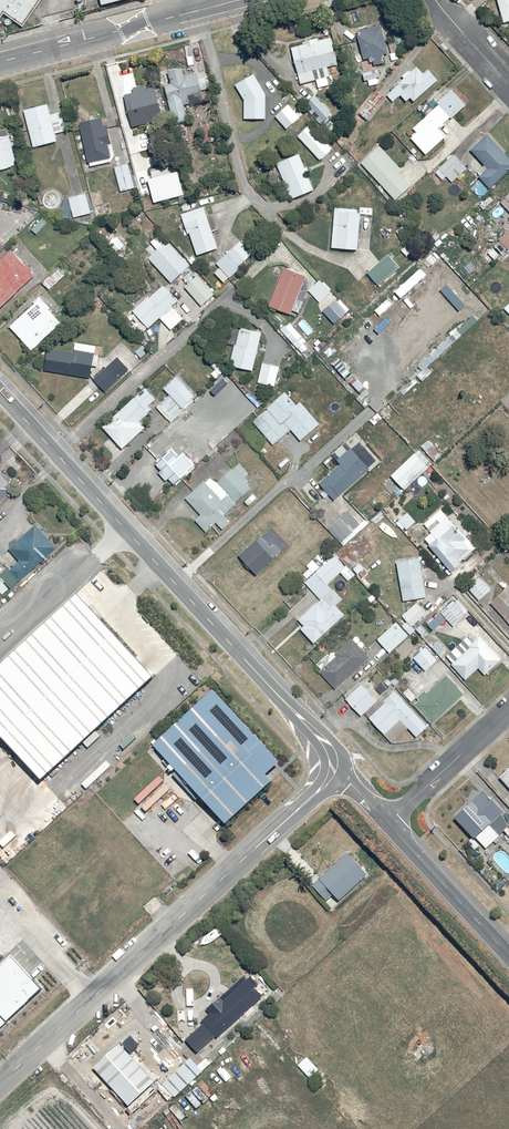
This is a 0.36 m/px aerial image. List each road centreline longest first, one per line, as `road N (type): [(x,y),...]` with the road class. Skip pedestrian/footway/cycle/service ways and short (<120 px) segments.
road 1 (residential): [(330,777),(323,740),(0,394)]
road 2 (unclassified): [(0,1086),(330,777)]
road 3 (tertiary): [(240,0),(0,62)]
road 4 (residential): [(508,955),(387,824)]
road 5 (residential): [(387,824),(508,711)]

